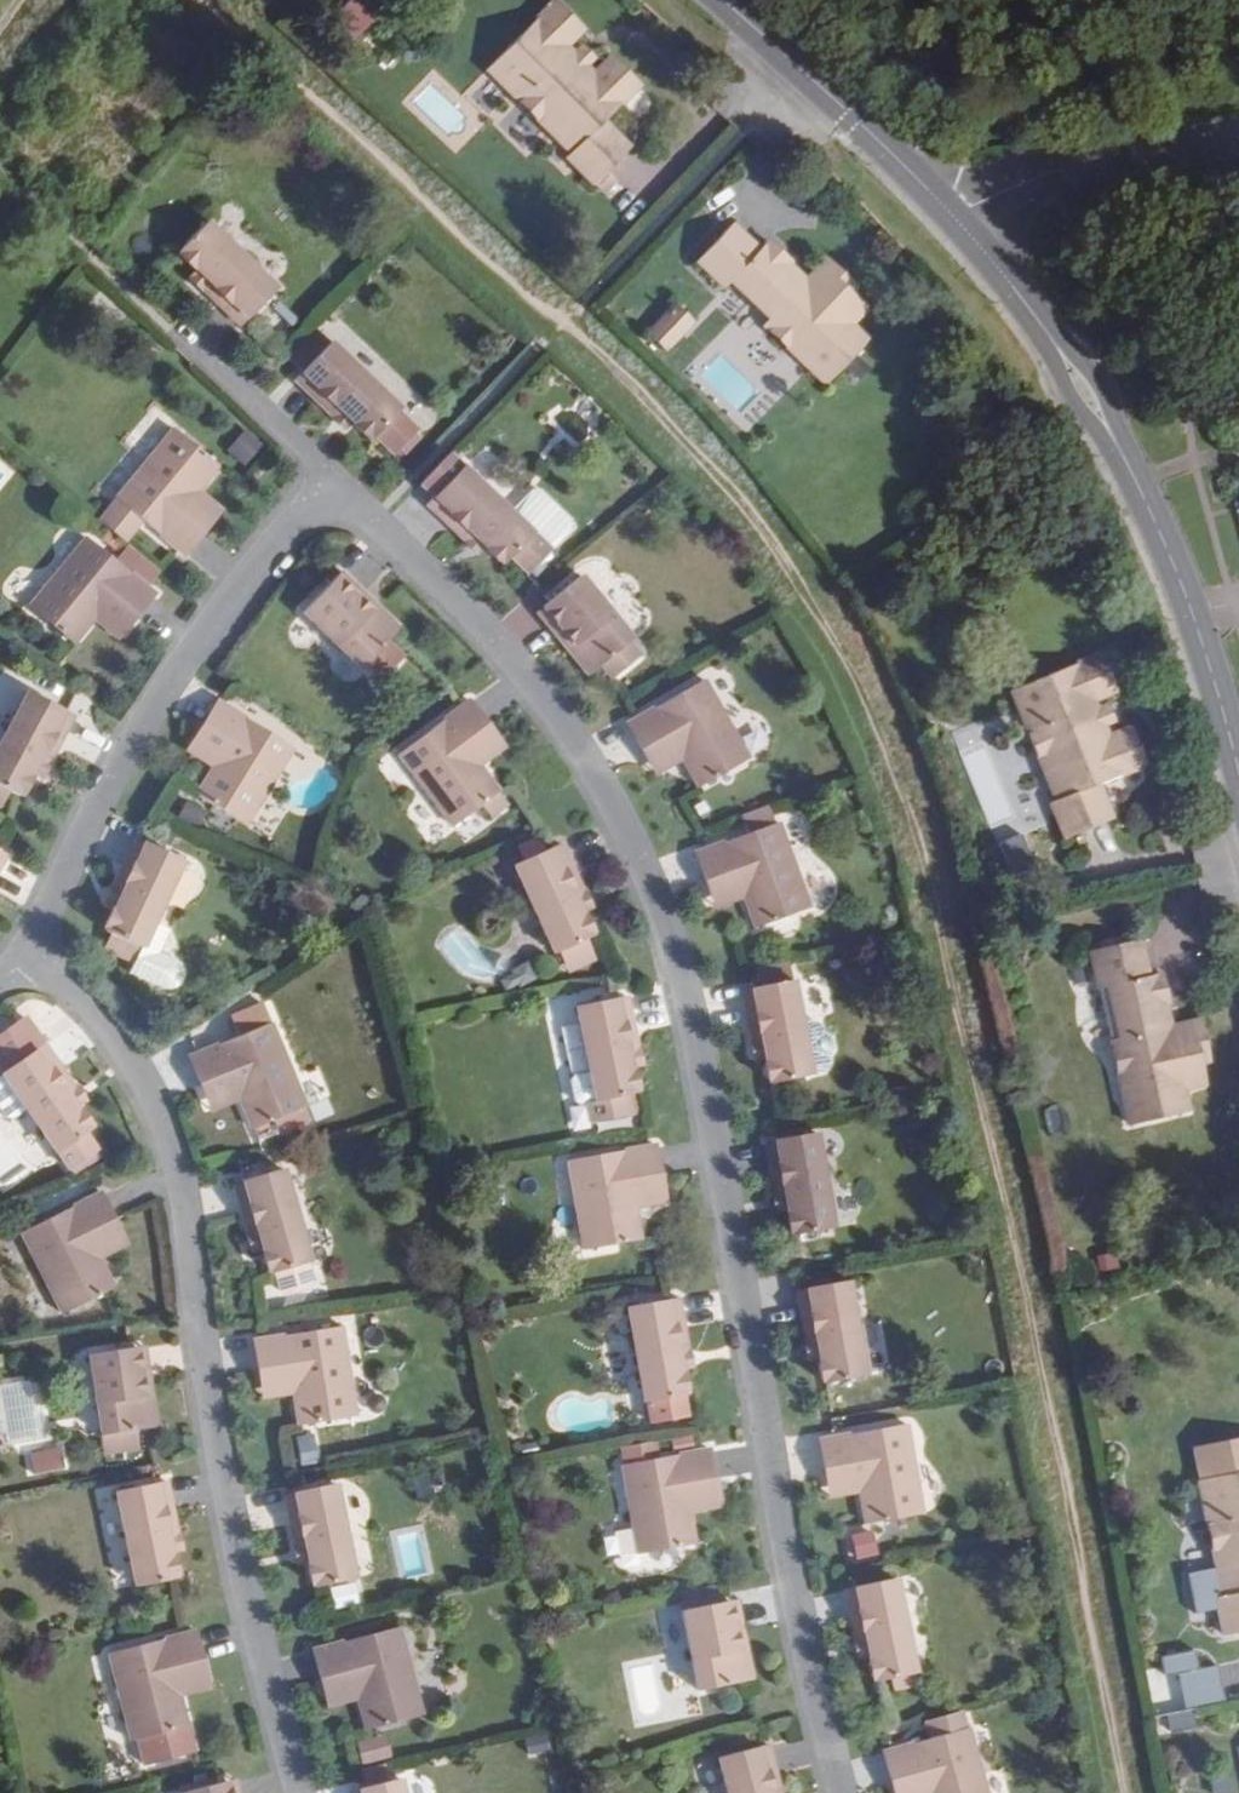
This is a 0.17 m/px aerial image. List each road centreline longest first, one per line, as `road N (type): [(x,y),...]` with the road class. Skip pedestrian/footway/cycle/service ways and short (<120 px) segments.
road 1 (residential): [(841,1792),(695,1039),(657,912),(549,709),(366,521),(321,485)]
road 2 (residential): [(298,1792),(228,1537),(187,1233),(163,1131),(120,1043),(32,947)]
road 3 (secondary): [(952,214),(1090,397),(1154,519),(1238,763)]
road 4 (residential): [(321,485),(155,705),(72,855),(32,947)]
road 5 (track): [(903,160),(1008,103),(1238,35)]
road 6 (secondary): [(718,0),(903,160),(952,214)]
road 7 (residential): [(952,214),(1040,179),(1238,134)]
road 8 (residential): [(169,335),(180,335),(314,466),(321,485)]

